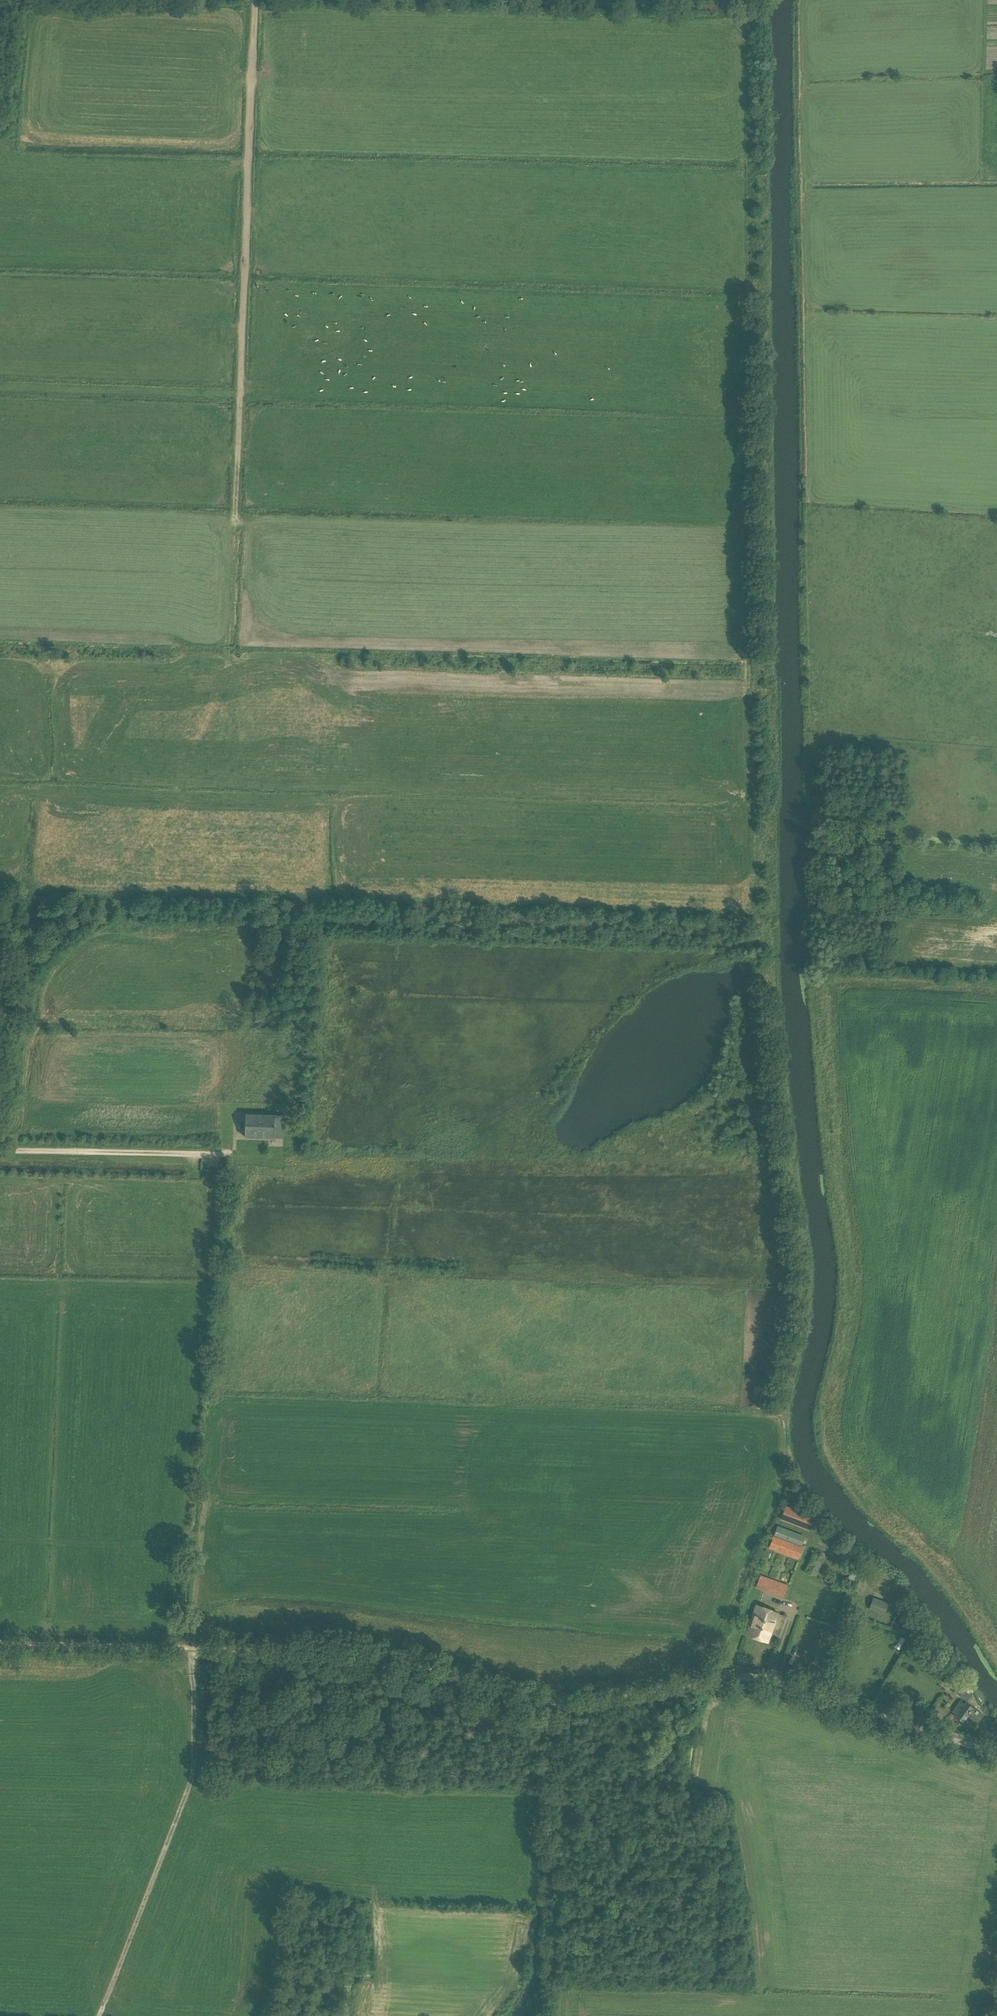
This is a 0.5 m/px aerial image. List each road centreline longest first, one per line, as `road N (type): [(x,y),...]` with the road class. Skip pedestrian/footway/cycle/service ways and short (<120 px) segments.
road 1 (track): [(734,1677),(548,1704),(355,1653),(0,1642)]
road 2 (track): [(195,1648),(195,1746),(186,1792),(101,2015)]
road 3 (unclassified): [(996,1756),(771,1679),(734,1677)]
road 4 (track): [(0,1145),(246,1149)]

